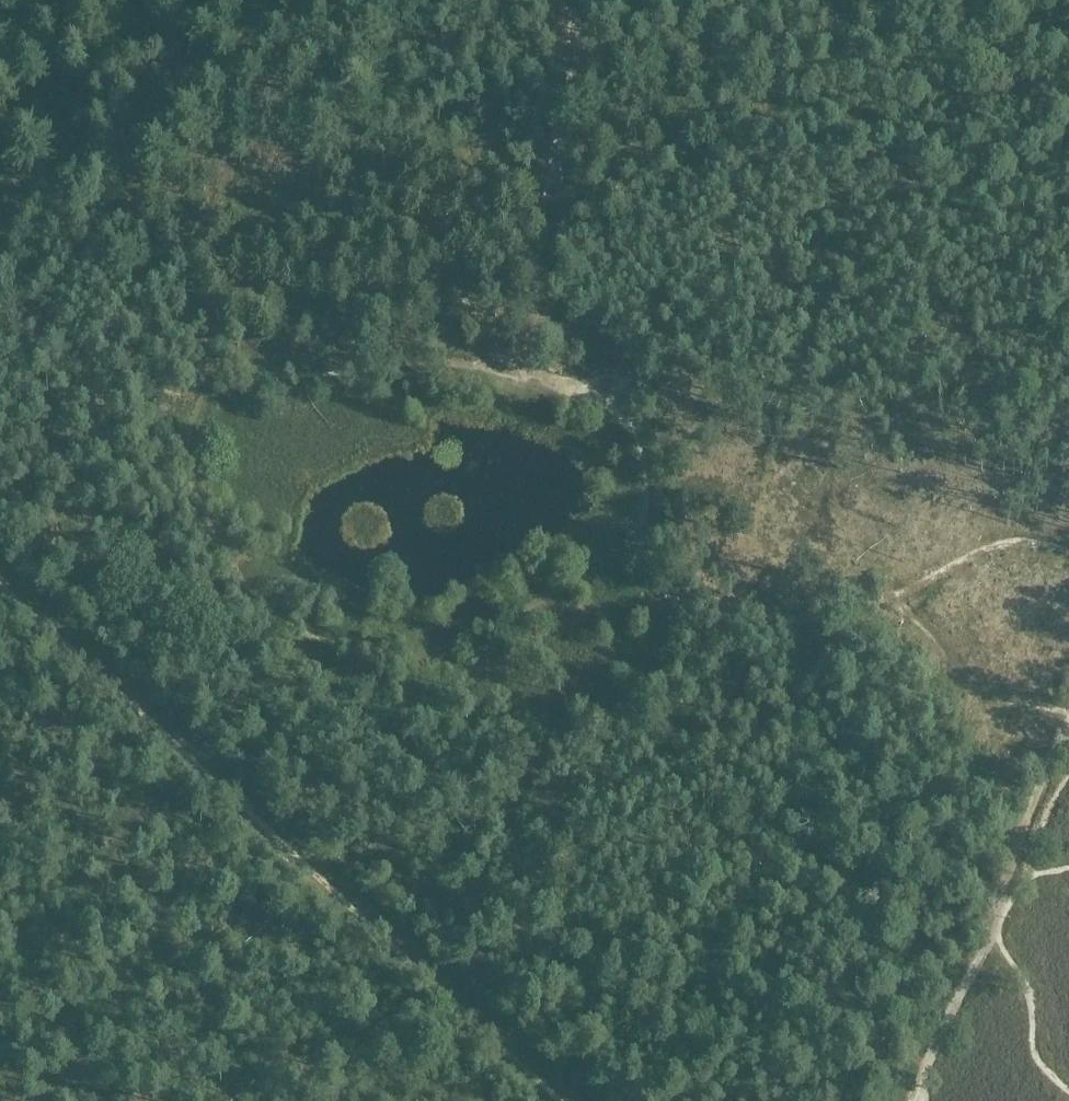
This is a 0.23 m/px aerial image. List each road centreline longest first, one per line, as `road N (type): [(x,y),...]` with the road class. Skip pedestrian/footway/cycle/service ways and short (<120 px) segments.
road 1 (track): [(450,998),(501,934),(629,903),(756,859),(808,620)]
road 2 (track): [(987,936),(908,1100)]
road 3 (track): [(1068,742),(999,903)]

